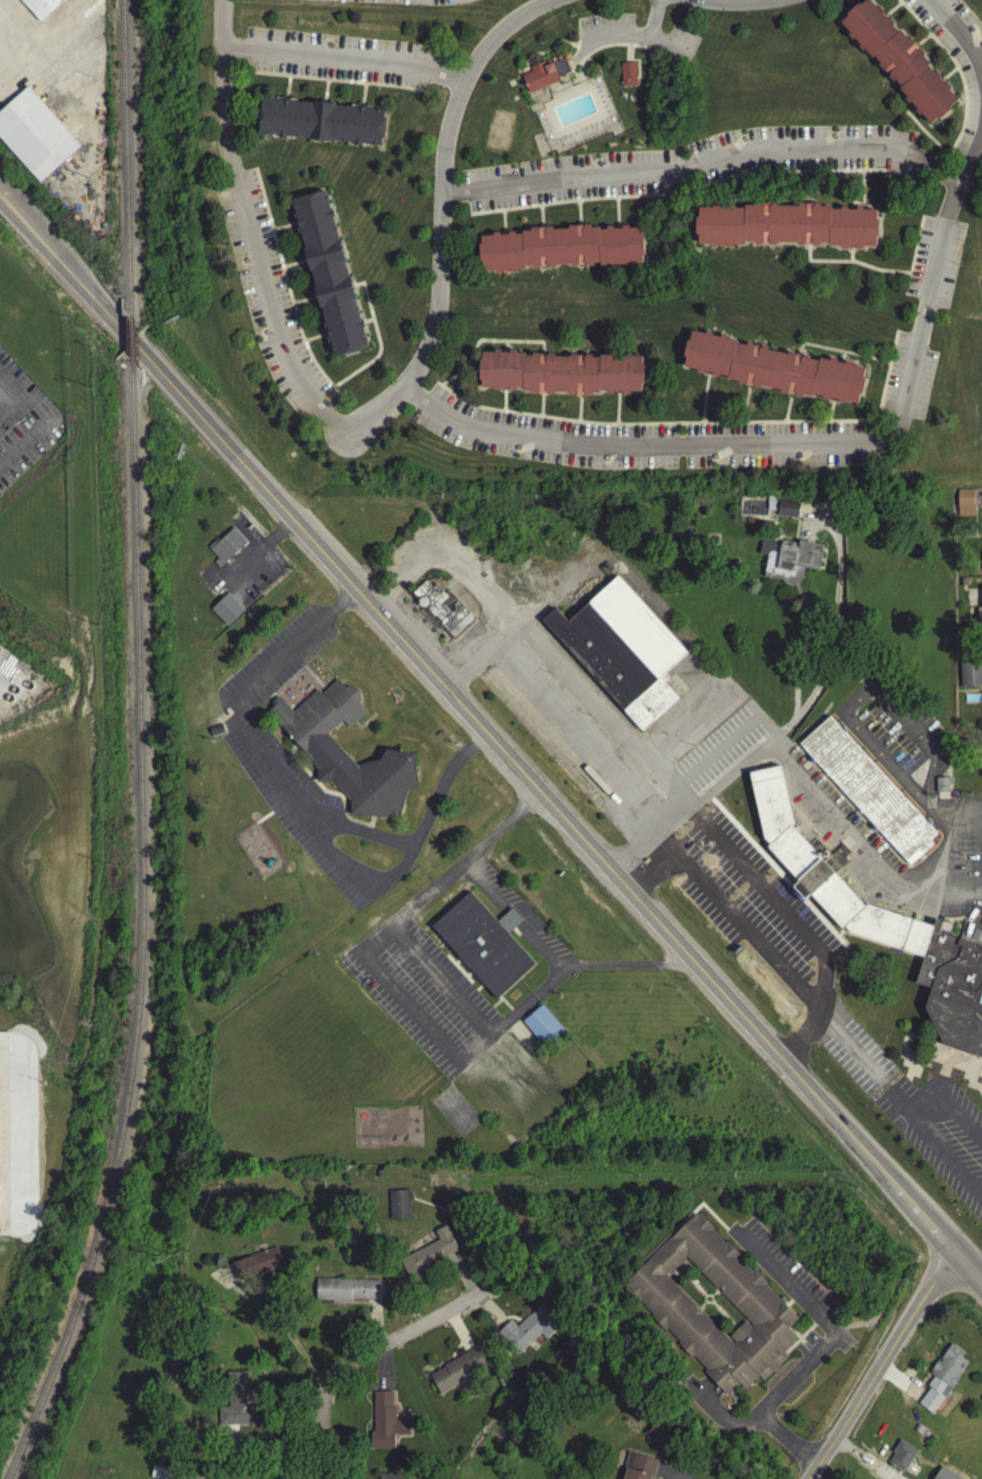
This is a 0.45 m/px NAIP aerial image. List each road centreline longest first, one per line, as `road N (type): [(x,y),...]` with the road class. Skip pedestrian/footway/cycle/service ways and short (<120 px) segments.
road 1 (primary): [(848,1134),(80,285)]
road 2 (residential): [(409,383),(448,416),(546,440),(621,447),(882,440),(900,417),(958,180),(981,140)]
road 3 (residential): [(443,194),(659,173),(751,147),(894,150),(961,176)]
road 4 (residential): [(547,0),(518,16),(459,89),(443,175),(442,308),(431,345),(409,383),(339,443)]
road 5 (residential): [(226,0),(220,76),(242,208),(283,353),(347,436)]
road 6 (residential): [(332,1478),(329,1384),(485,1288)]
road 7 (residential): [(950,1251),(809,1478)]
road 8 (residential): [(222,45),(406,63),(463,84)]

